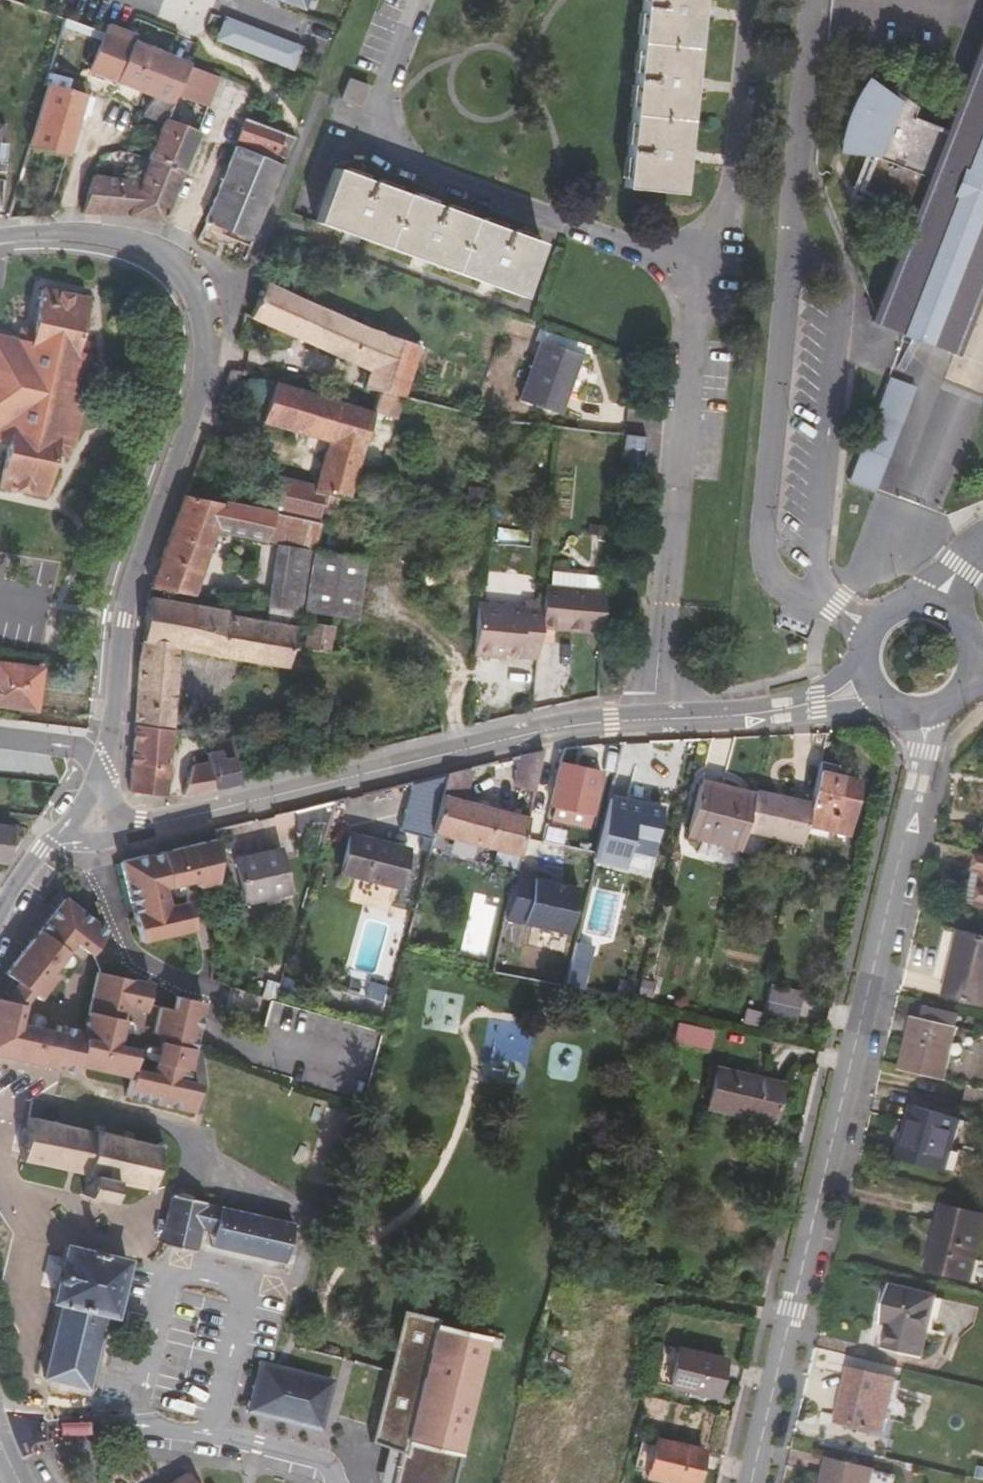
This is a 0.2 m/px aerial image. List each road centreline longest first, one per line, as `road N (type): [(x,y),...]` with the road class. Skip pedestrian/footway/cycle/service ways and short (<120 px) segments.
road 1 (tertiary): [(750,1482),(923,750),(921,712)]
road 2 (residential): [(108,778),(123,619),(200,394),(205,337),(191,292),(165,257),(141,244),(50,233),(0,239)]
road 3 (residential): [(125,819),(218,809),(533,732),(658,717)]
road 4 (residential): [(658,717),(690,266)]
road 5 (residential): [(416,0),(382,103),(401,164),(552,219)]
road 6 (residential): [(690,266),(745,195),(763,0)]
road 7 (tertiary): [(971,644),(946,609),(915,602),(871,626),(862,661)]
road 8 (residential): [(658,717),(818,701)]
road 9 (residential): [(552,219),(690,266)]

